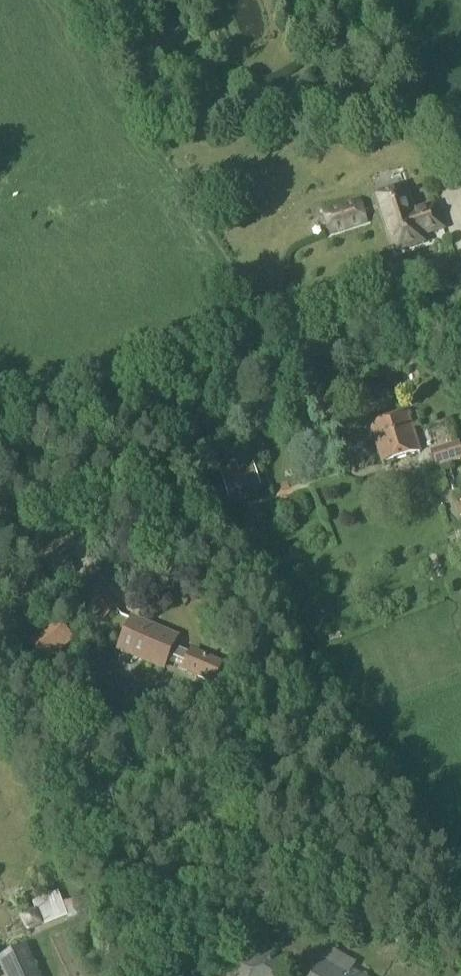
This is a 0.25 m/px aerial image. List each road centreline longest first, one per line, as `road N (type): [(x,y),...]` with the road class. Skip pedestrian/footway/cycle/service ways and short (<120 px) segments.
road 1 (unclassified): [(460,304),(0,454)]

